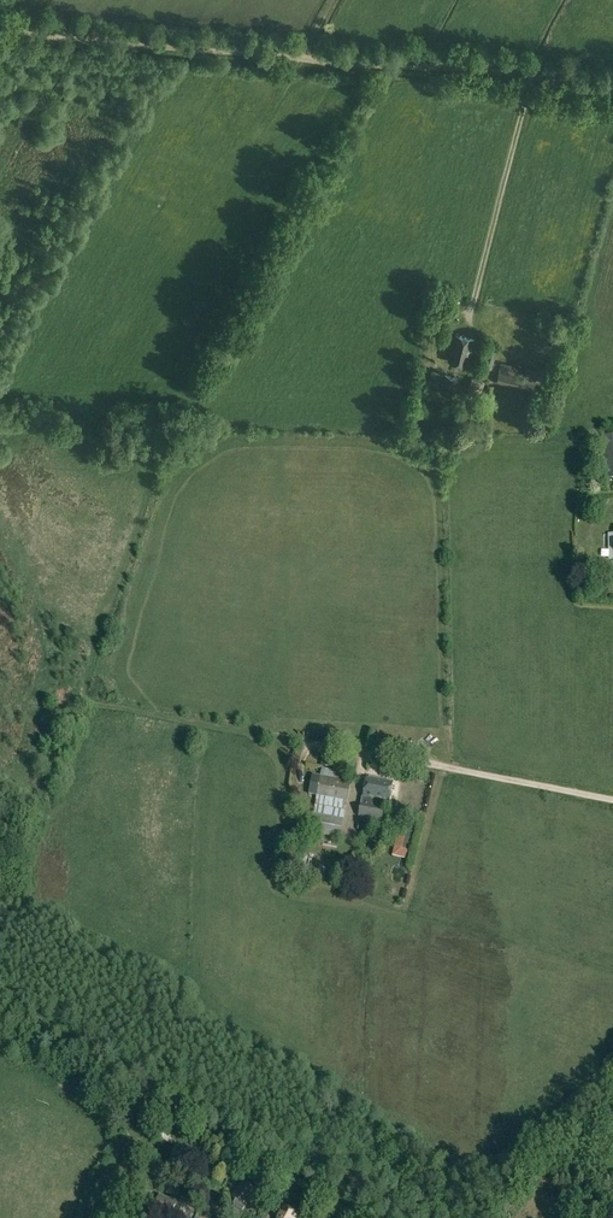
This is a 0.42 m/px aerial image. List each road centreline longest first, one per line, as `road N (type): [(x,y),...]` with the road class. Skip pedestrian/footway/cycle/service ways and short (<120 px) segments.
road 1 (track): [(612,800),(91,704),(83,690),(146,506),(148,474)]
road 2 (track): [(612,83),(39,33),(0,23)]
road 3 (track): [(362,1217),(149,1088)]
road 4 (track): [(149,1088),(0,997)]
road 5 (track): [(149,1088),(103,1217)]

